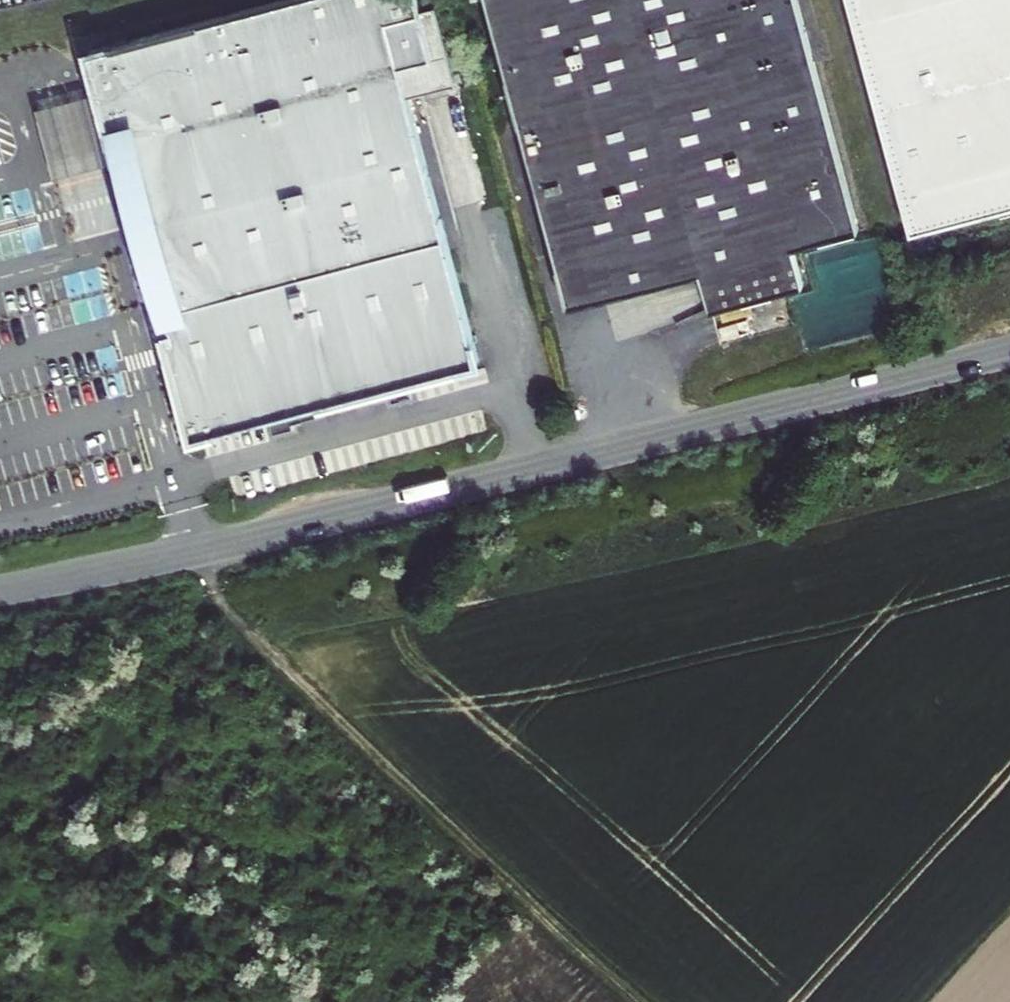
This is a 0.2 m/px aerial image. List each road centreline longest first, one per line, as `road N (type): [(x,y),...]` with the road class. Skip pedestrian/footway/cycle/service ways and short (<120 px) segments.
road 1 (tertiary): [(0,592),(190,554),(1009,351)]
road 2 (track): [(640,1001),(236,624),(190,554)]

